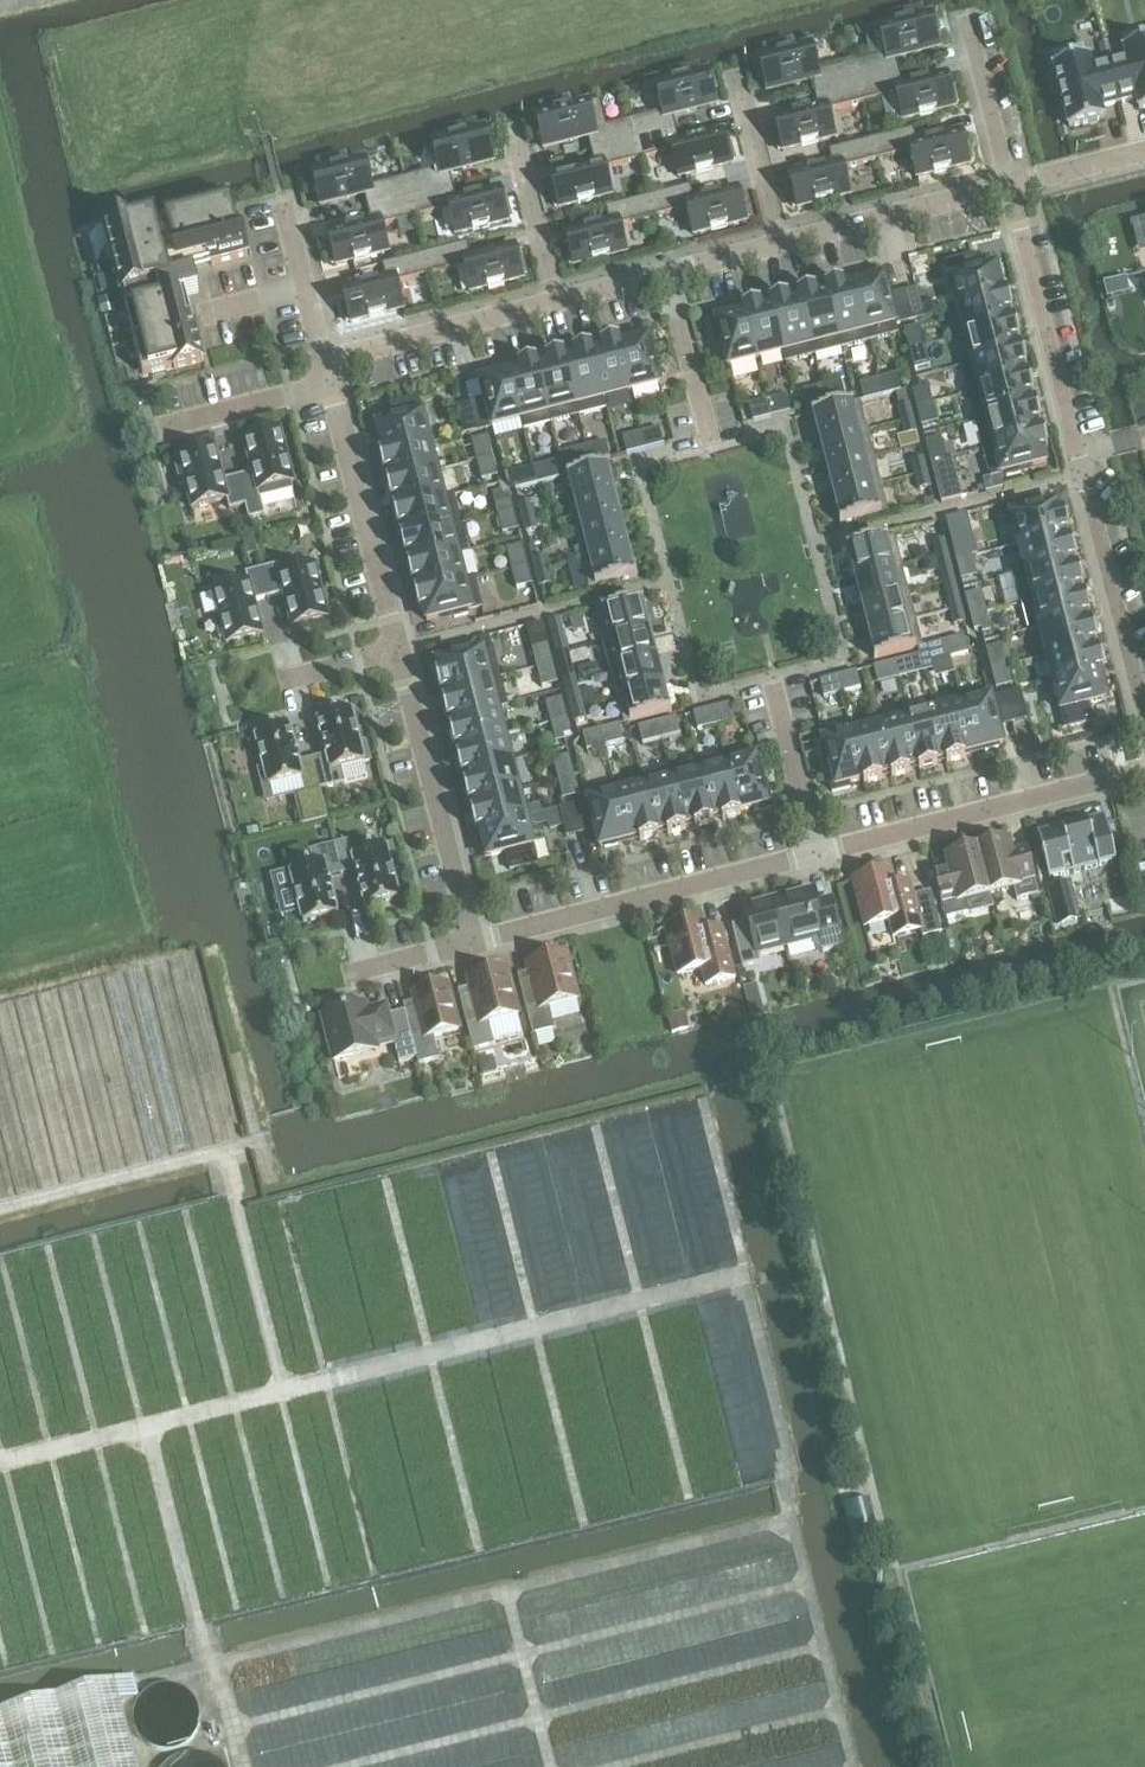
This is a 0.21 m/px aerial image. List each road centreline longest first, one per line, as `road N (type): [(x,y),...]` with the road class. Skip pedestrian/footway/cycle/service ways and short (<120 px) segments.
road 1 (residential): [(1144,709),(1010,186)]
road 2 (residential): [(474,942),(816,854)]
road 3 (residential): [(816,854),(1144,770)]
road 4 (residential): [(474,942),(398,651)]
road 5 (residential): [(398,651),(329,384)]
road 6 (residential): [(323,361),(556,302)]
road 7 (residential): [(780,245),(1010,186)]
road 8 (track): [(0,1211),(226,1153)]
road 9 (residential): [(734,68),(780,245)]
road 10 (residential): [(512,125),(556,302)]
road 11 (residential): [(713,449),(667,273)]
road 12 (residential): [(816,854),(773,681)]
road 13 (residential): [(1010,186),(966,15)]
road 14 (residential): [(160,428),(329,384)]
road 15 (residential): [(1010,186),(1144,151)]
road 16 (residential): [(351,972),(474,942)]

